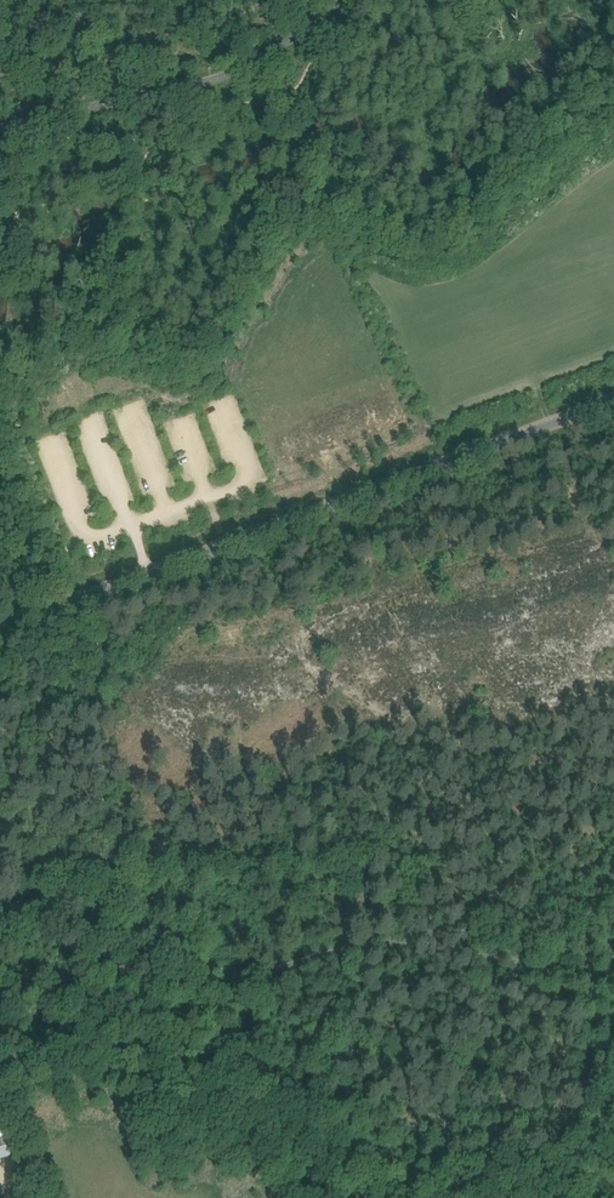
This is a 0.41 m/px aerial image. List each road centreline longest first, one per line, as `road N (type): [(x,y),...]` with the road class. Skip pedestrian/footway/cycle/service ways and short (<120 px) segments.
road 1 (unclassified): [(0,623),(613,400)]
road 2 (track): [(538,968),(377,944),(284,971),(0,979)]

